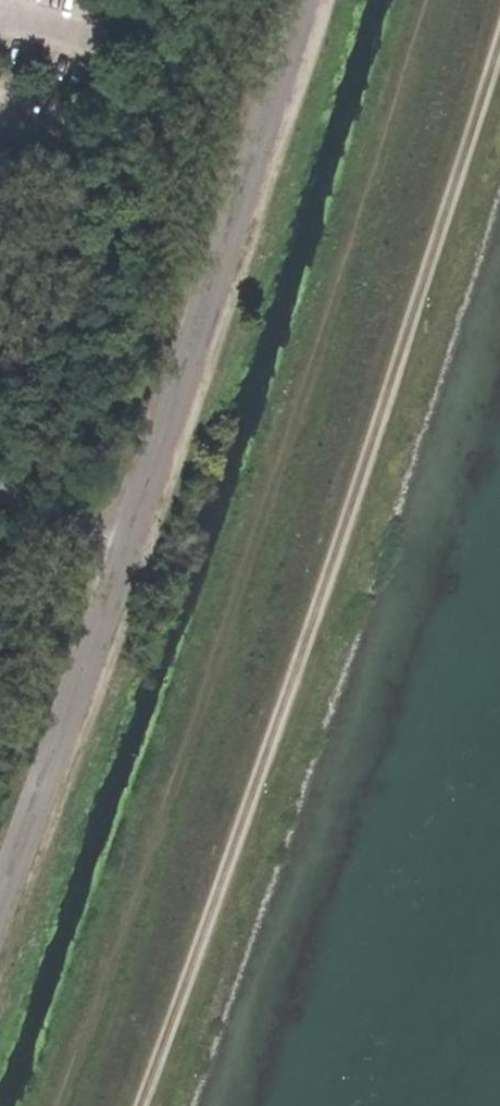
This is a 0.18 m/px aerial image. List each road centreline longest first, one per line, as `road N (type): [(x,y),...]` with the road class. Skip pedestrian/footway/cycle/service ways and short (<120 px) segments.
road 1 (track): [(427,0),(139,908),(62,1105)]
road 2 (track): [(499,32),(135,1105)]

